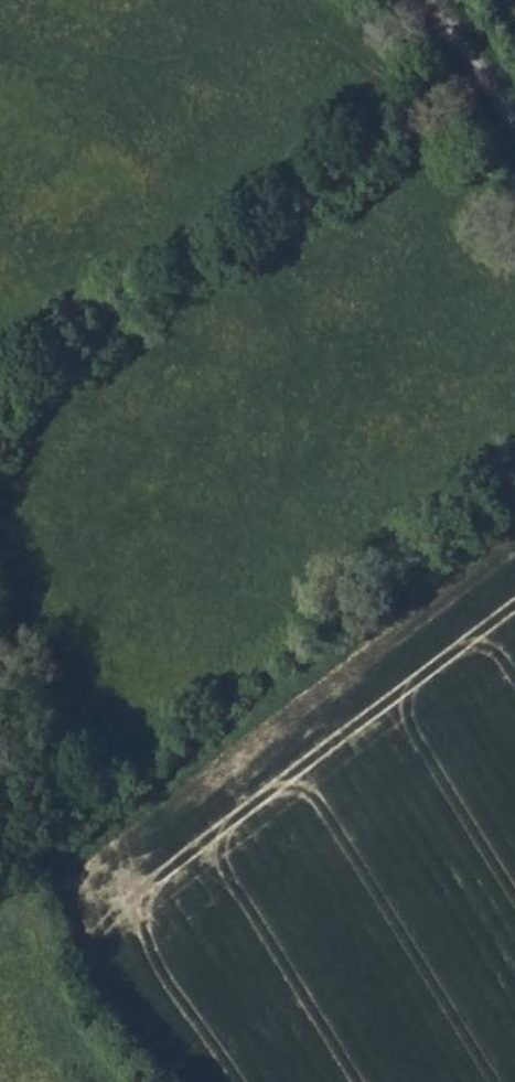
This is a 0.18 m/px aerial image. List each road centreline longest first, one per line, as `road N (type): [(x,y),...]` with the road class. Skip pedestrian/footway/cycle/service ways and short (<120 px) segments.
road 1 (track): [(514,153),(417,0)]

